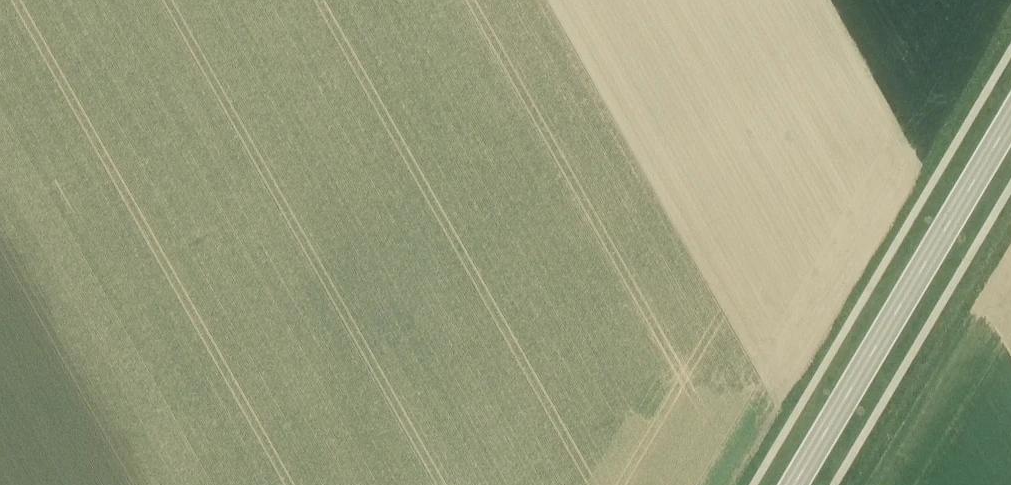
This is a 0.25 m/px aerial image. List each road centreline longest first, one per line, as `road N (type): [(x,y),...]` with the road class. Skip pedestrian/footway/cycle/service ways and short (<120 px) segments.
road 1 (primary): [(794,484),(1010,120)]

